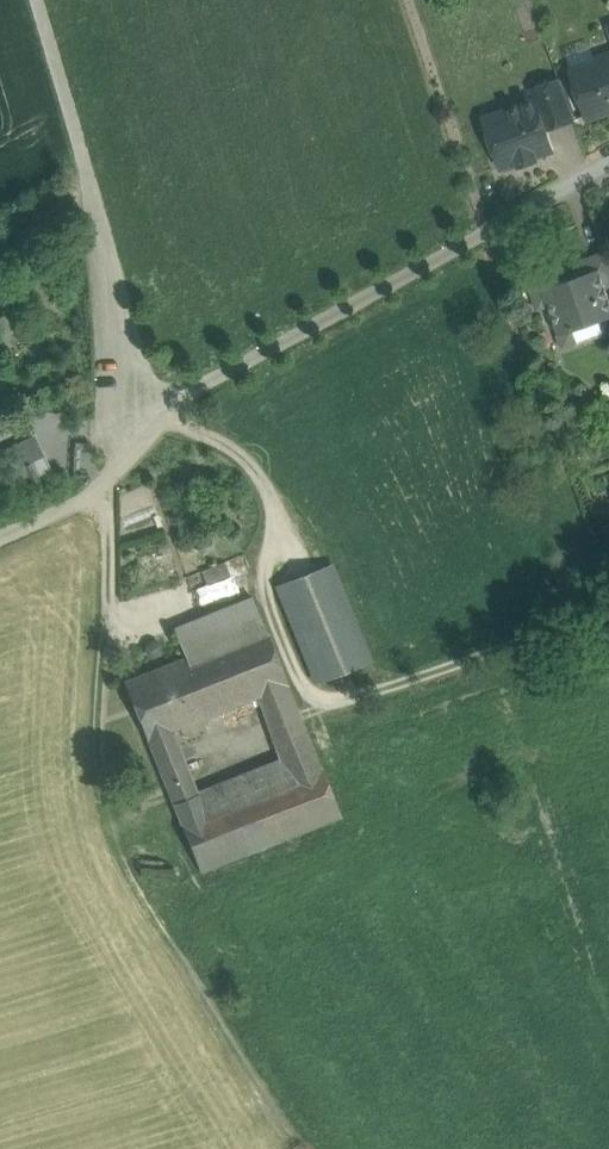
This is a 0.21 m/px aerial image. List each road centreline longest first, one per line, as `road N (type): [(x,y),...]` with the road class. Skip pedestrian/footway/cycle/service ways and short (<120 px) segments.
road 1 (unclassified): [(163,421),(123,312),(33,0)]
road 2 (unclassified): [(480,233),(178,403),(163,421)]
road 3 (unclassified): [(163,421),(139,452),(88,490),(0,537)]
road 4 (residential): [(608,164),(480,233)]

